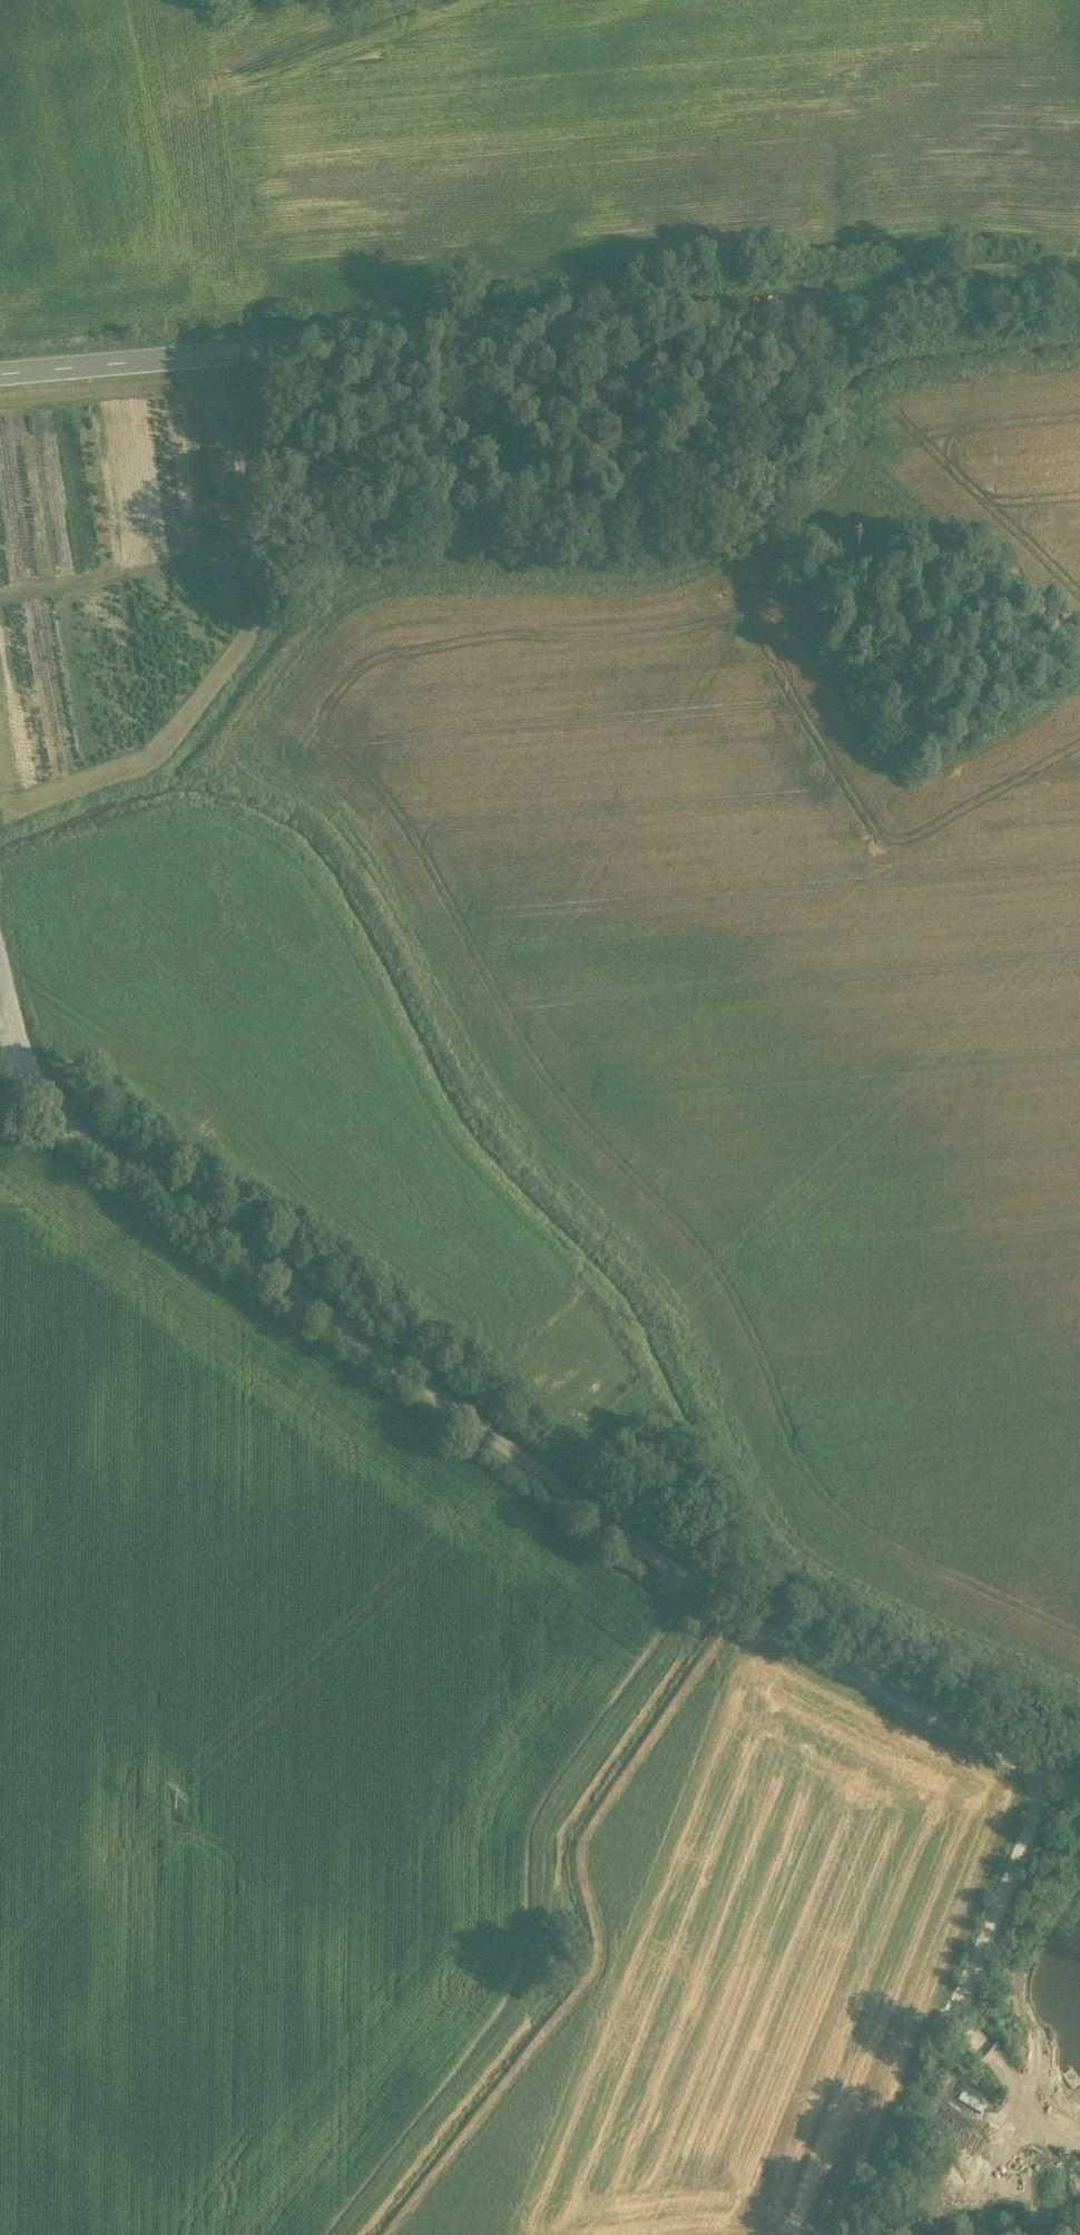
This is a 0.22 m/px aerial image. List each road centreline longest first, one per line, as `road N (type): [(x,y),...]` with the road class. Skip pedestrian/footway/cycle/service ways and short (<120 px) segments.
road 1 (unclassified): [(7,1026),(62,1117),(464,1410),(704,1607),(1079,1791)]
road 2 (tertiary): [(0,376),(1079,283)]

